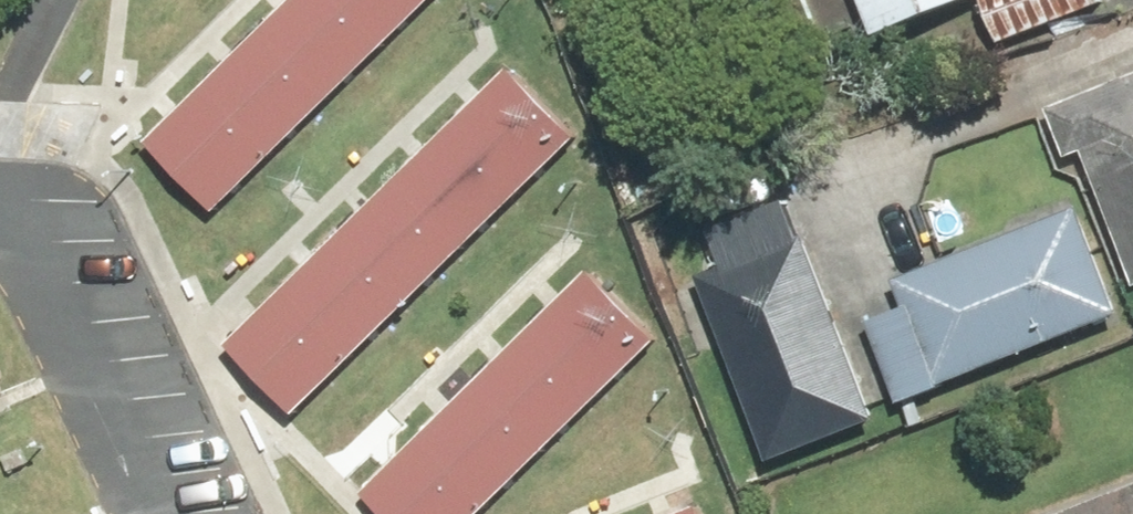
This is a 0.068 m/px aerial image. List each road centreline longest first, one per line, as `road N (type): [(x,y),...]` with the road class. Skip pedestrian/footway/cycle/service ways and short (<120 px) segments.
road 1 (residential): [(0,241),(51,283),(155,513)]

